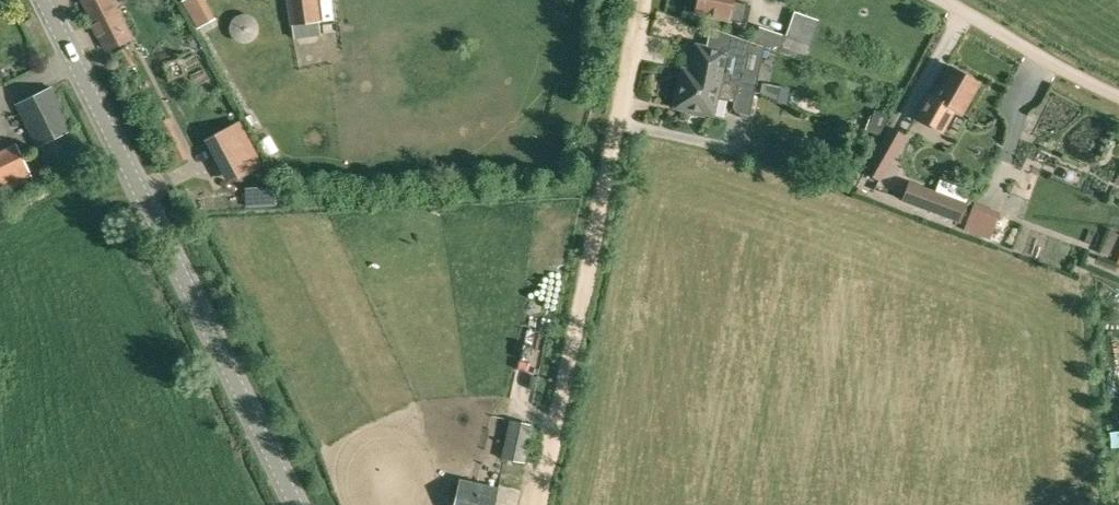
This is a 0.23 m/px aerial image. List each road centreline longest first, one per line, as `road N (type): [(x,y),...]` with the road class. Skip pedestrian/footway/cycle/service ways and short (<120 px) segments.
road 1 (tertiary): [(297,504),(45,0)]
road 2 (track): [(640,10),(535,504)]
road 3 (track): [(937,0),(1118,101)]

